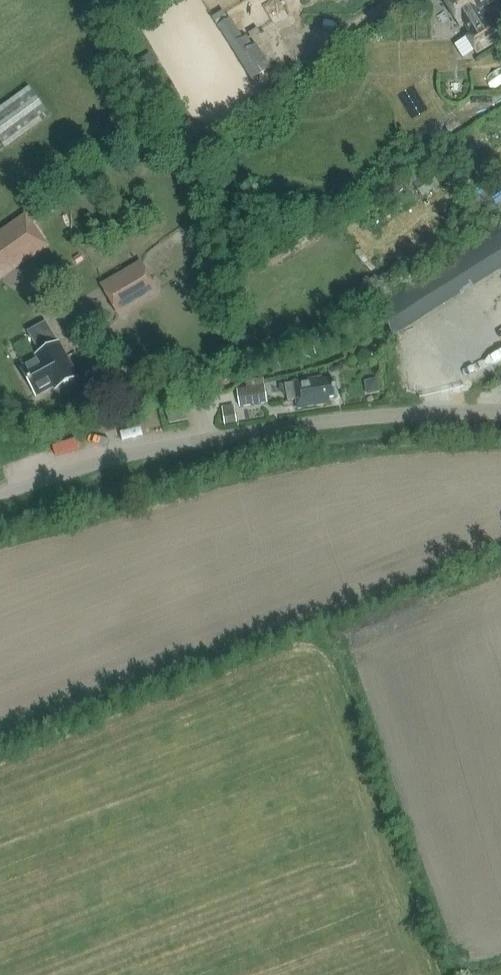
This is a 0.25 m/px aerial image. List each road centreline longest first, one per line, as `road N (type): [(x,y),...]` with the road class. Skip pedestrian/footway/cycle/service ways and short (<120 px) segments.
road 1 (unclassified): [(0,493),(193,440),(405,411),(500,412)]

